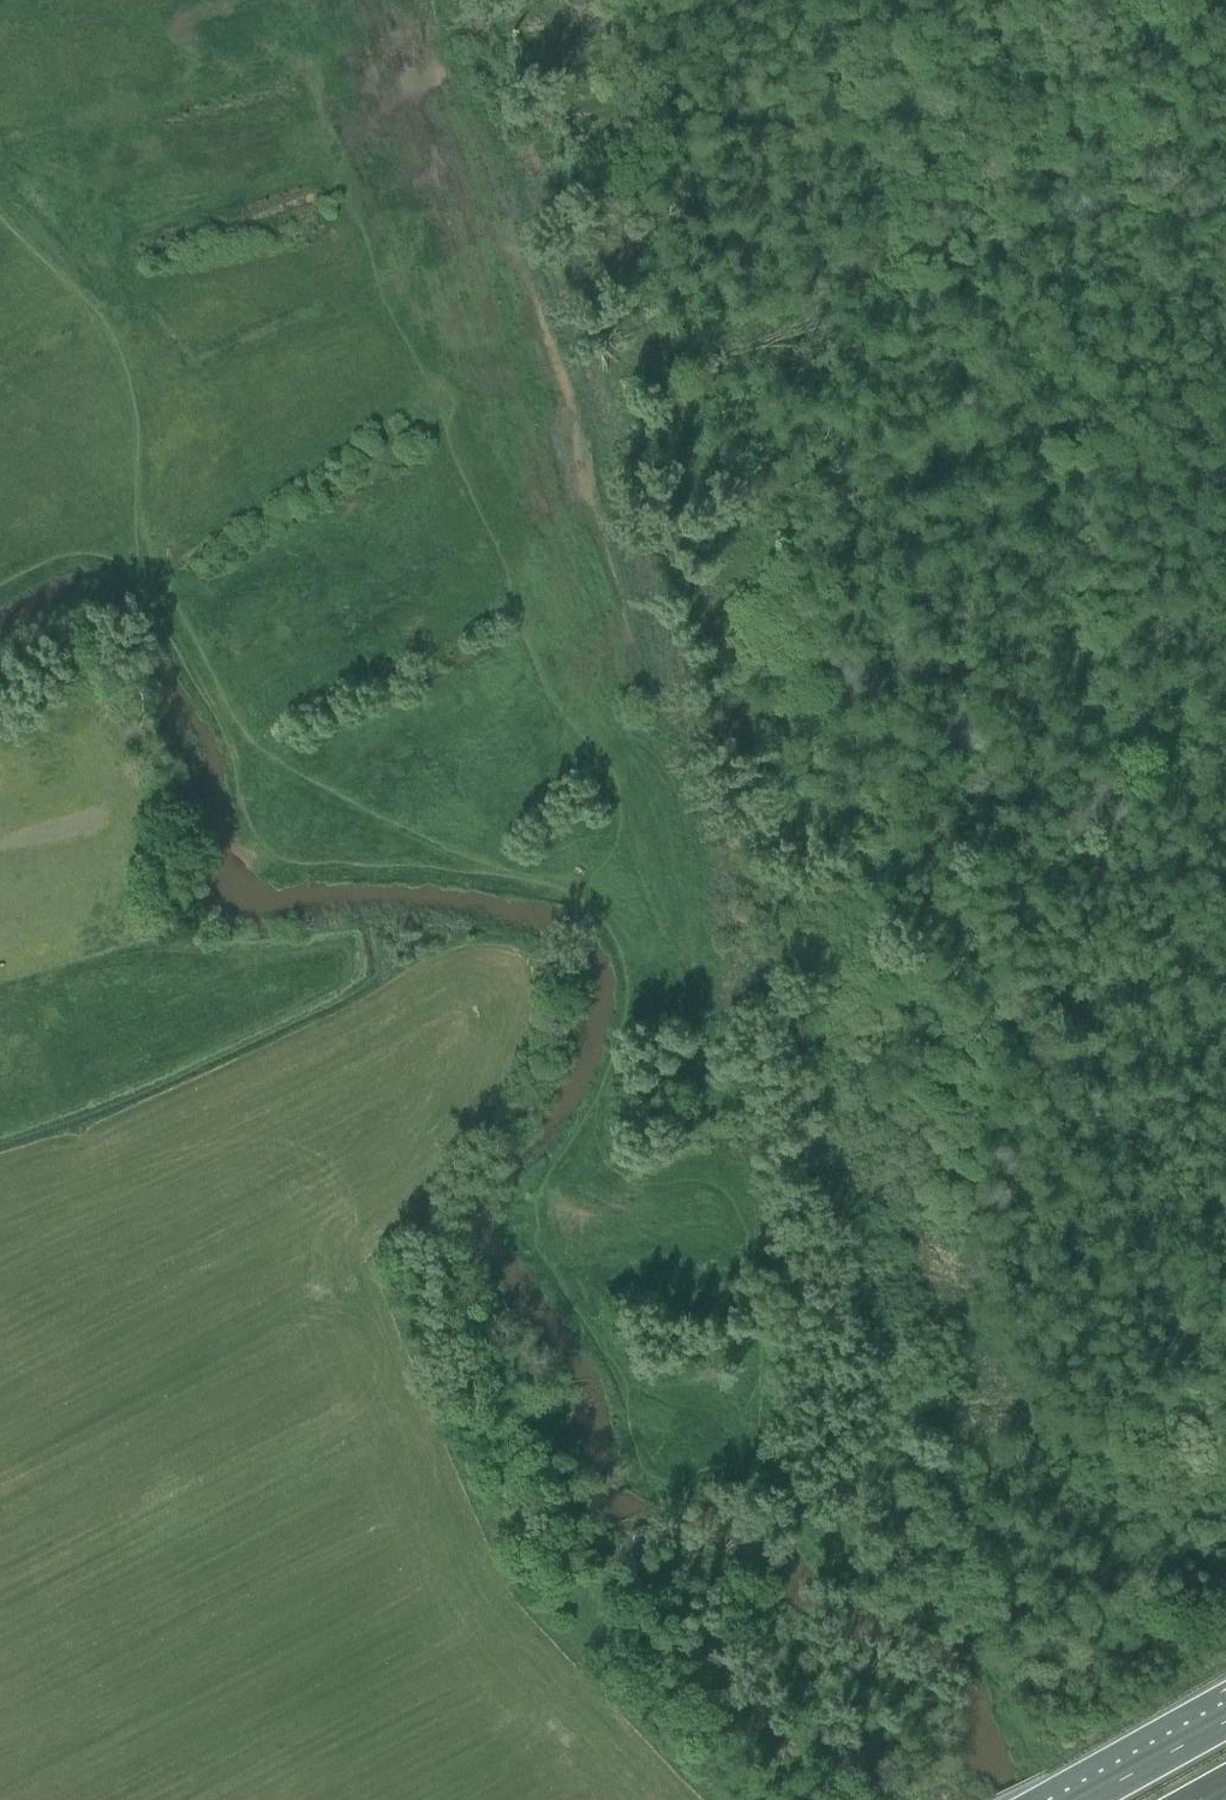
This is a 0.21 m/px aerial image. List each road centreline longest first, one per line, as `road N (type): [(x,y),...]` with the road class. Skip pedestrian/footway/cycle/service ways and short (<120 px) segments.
road 1 (motorway): [(1225,1721),(1085,1799)]

